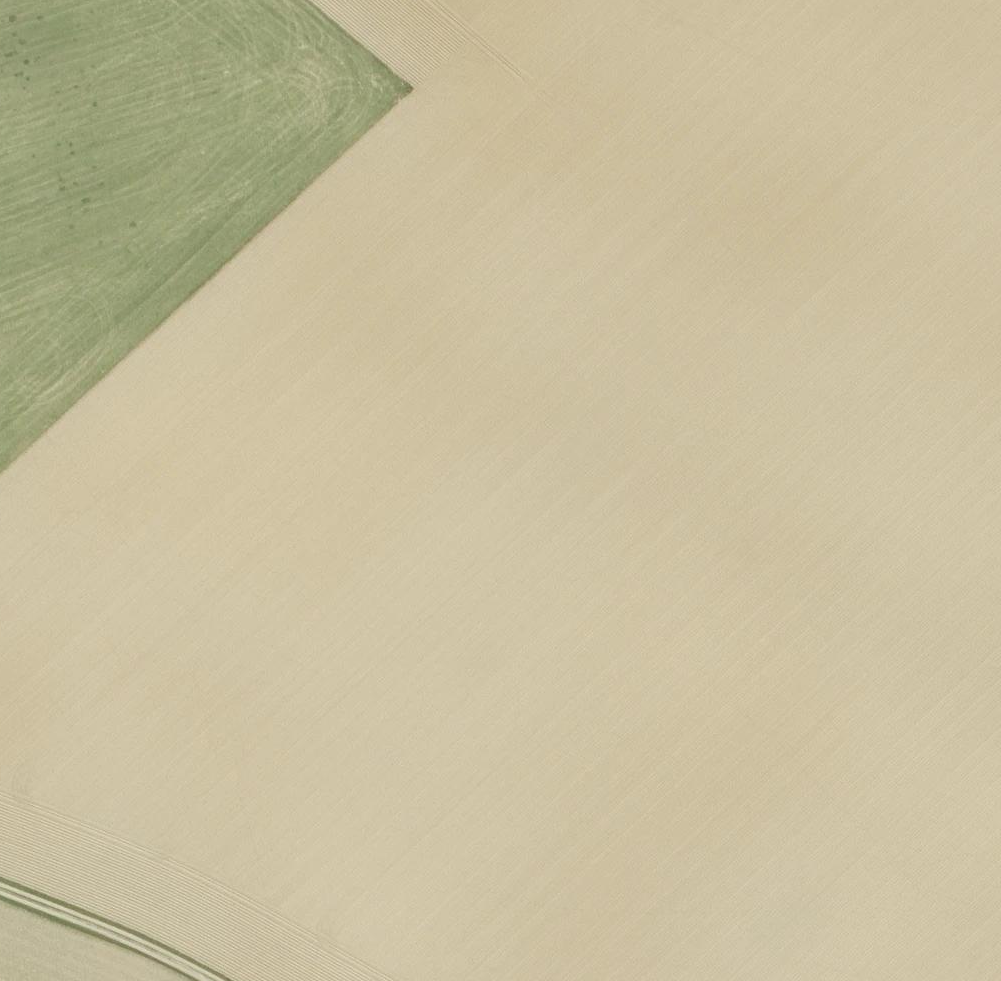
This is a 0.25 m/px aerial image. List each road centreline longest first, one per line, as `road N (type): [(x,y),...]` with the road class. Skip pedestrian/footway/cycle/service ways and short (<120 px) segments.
road 1 (track): [(0,889),(214,980)]

